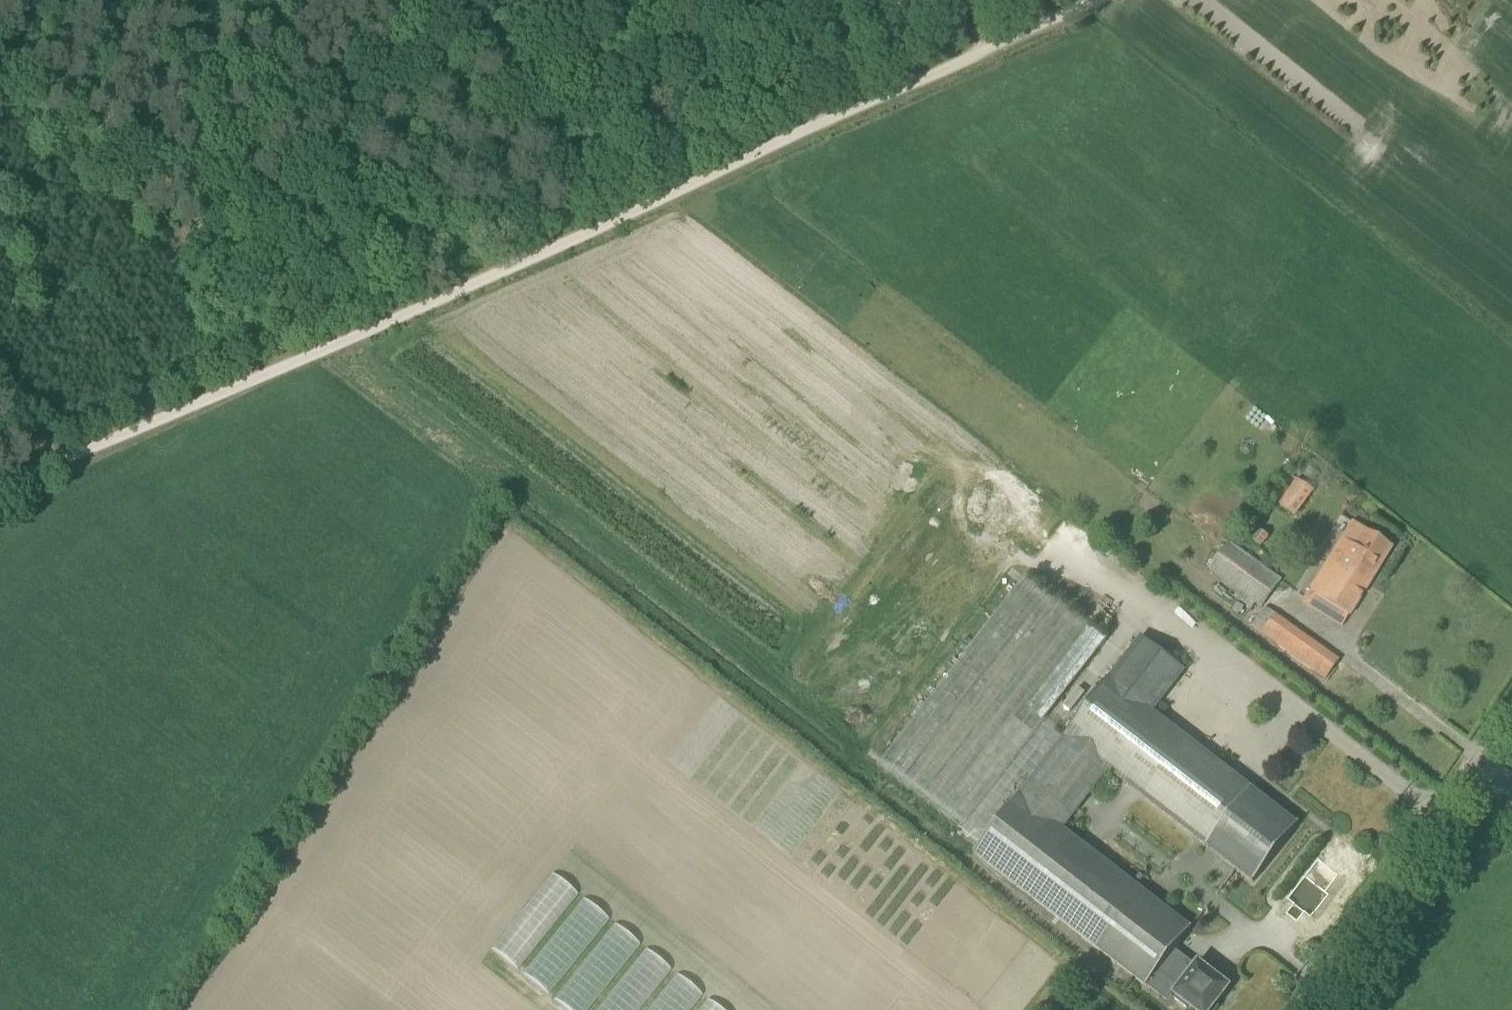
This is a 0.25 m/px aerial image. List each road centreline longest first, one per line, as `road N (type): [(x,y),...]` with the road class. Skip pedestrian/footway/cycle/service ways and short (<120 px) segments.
road 1 (track): [(842,122),(0,490)]
road 2 (track): [(1116,0),(842,122)]
road 3 (unclassified): [(1317,1009),(1481,766)]

